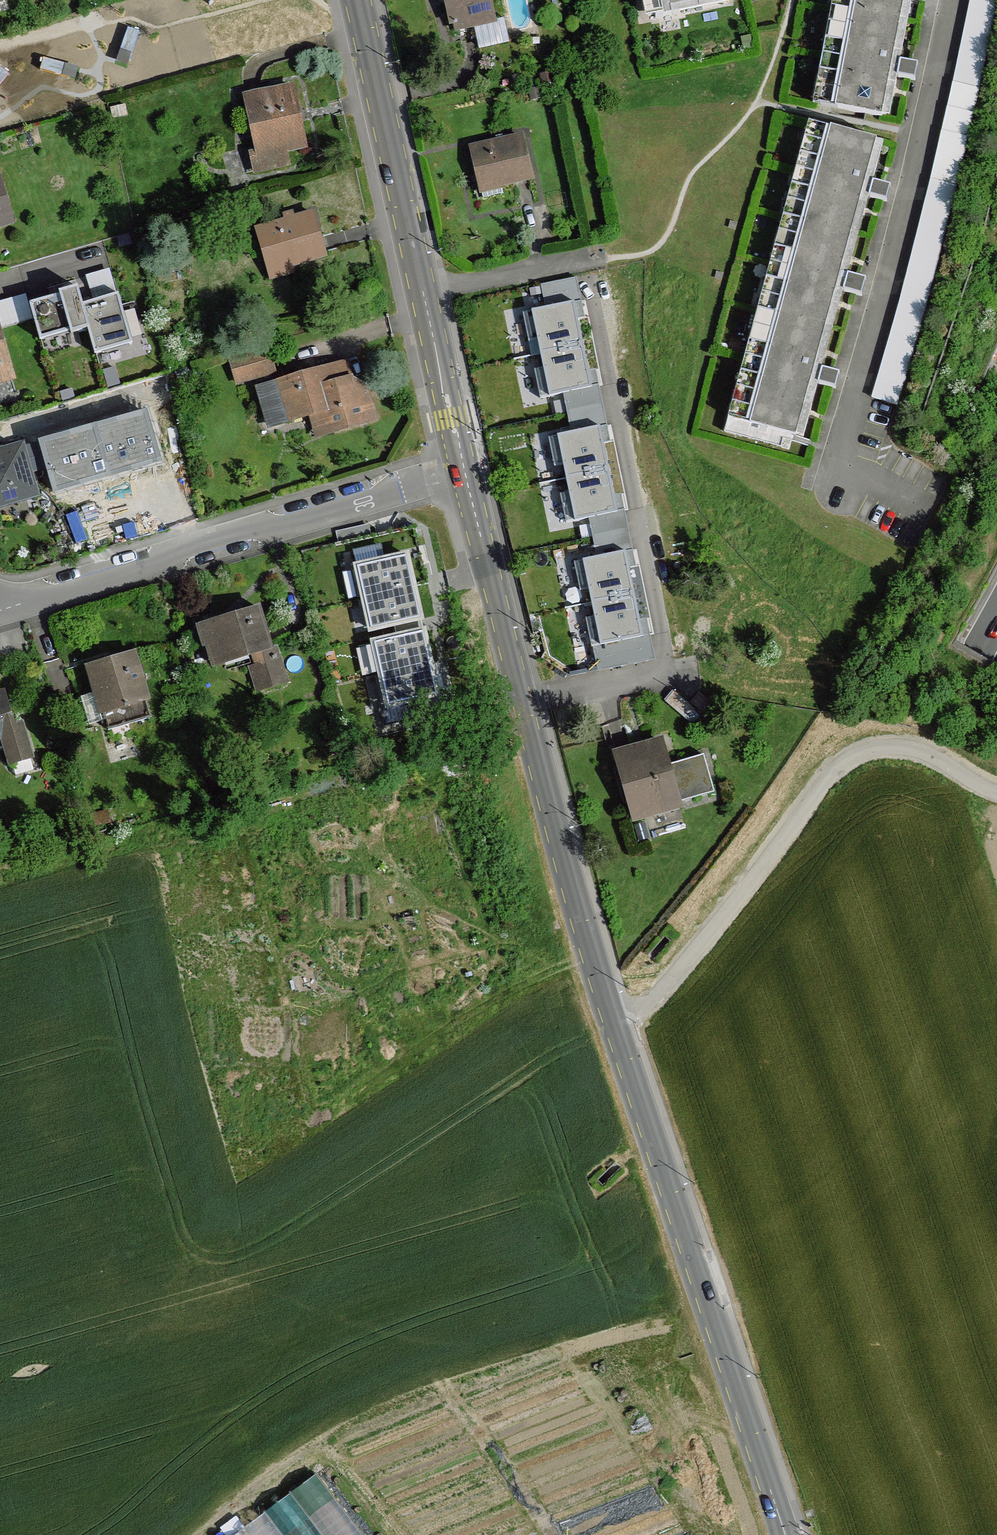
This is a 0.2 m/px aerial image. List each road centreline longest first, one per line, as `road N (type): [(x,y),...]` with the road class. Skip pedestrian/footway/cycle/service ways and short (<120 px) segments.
road 1 (motorway): [(996,503),(909,665),(807,815),(691,959),(572,1084),(434,1207),(296,1312),(139,1415),(0,1492)]
road 2 (motorway): [(92,1534),(348,1365),(479,1257),(605,1137),(780,942),(884,801),(996,619)]
road 3 (tertiary): [(466,468),(568,867),(789,1534)]
road 4 (residential): [(910,501),(837,464),(950,0)]
road 5 (track): [(619,1033),(691,956),(845,760),(885,747),(913,750),(996,792)]
road 6 (residential): [(0,605),(466,468)]
road 7 (tertiary): [(358,0),(423,293)]
road 8 (residential): [(423,293),(606,255)]
road 9 (tertiary): [(423,293),(466,468)]

